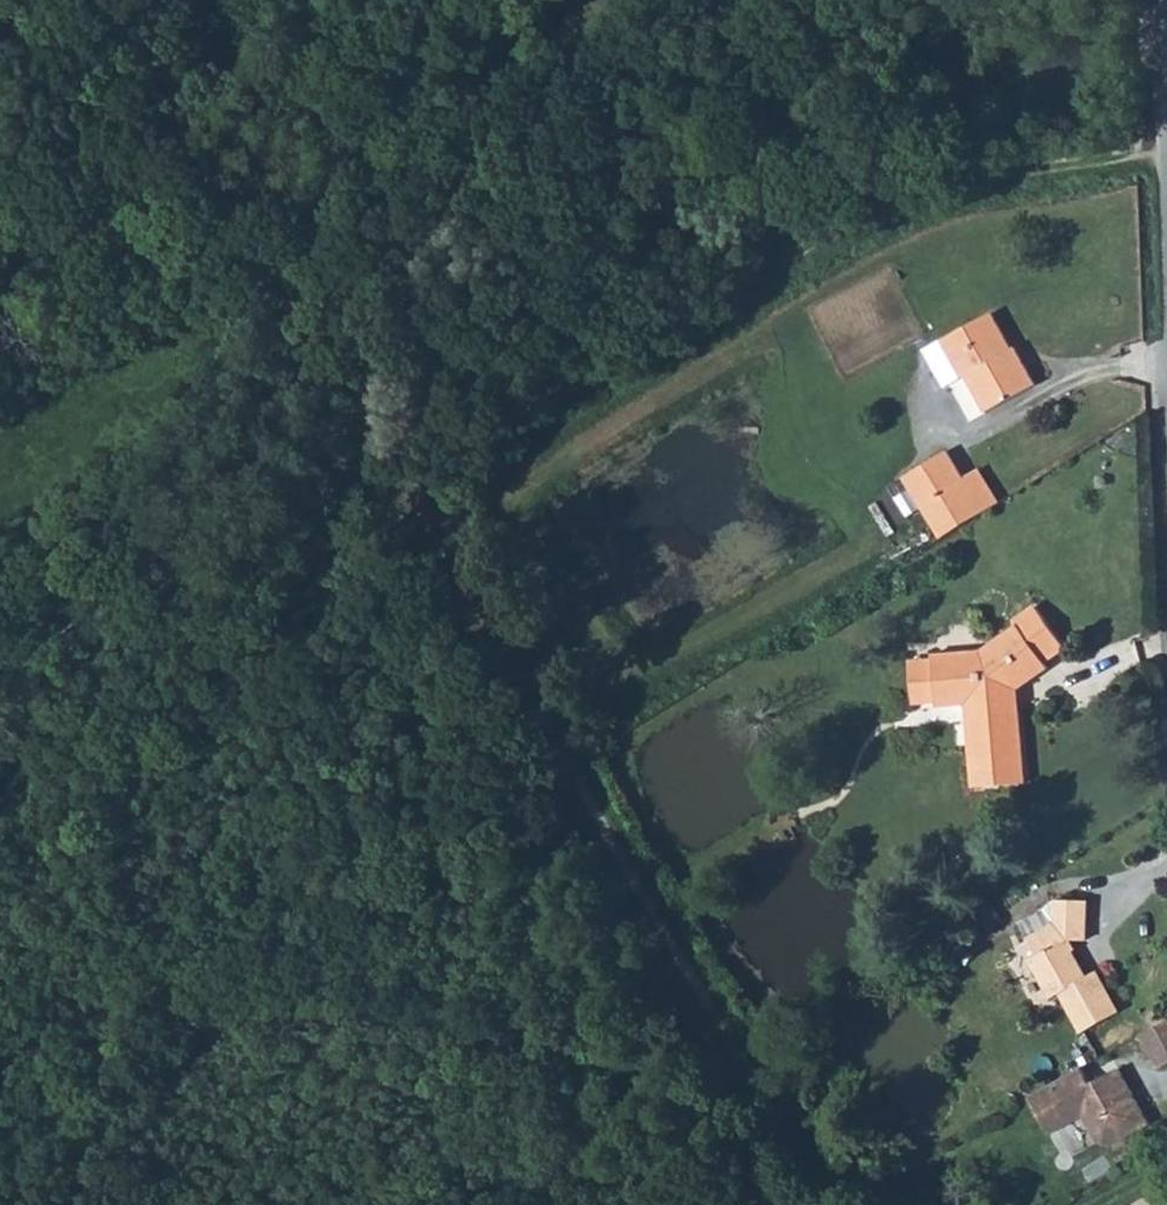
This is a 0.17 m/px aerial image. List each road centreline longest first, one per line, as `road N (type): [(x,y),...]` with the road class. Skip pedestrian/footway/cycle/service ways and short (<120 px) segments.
road 1 (track): [(135,0),(436,505),(655,920),(842,1204)]
road 2 (track): [(1166,152),(921,191),(418,474),(0,726)]

